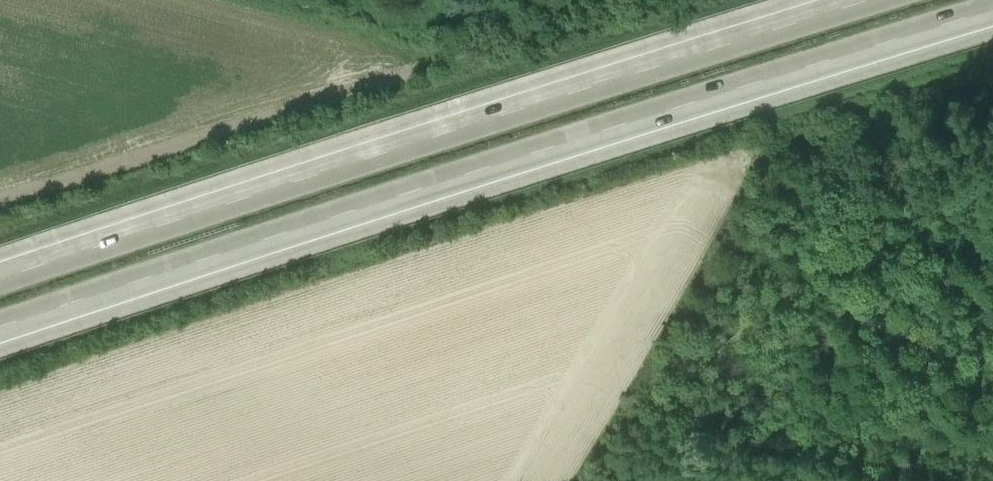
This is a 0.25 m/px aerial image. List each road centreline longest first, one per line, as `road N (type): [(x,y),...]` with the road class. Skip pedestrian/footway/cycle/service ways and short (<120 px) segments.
road 1 (motorway): [(0,329),(992,11)]
road 2 (motorway): [(871,0),(0,280)]

